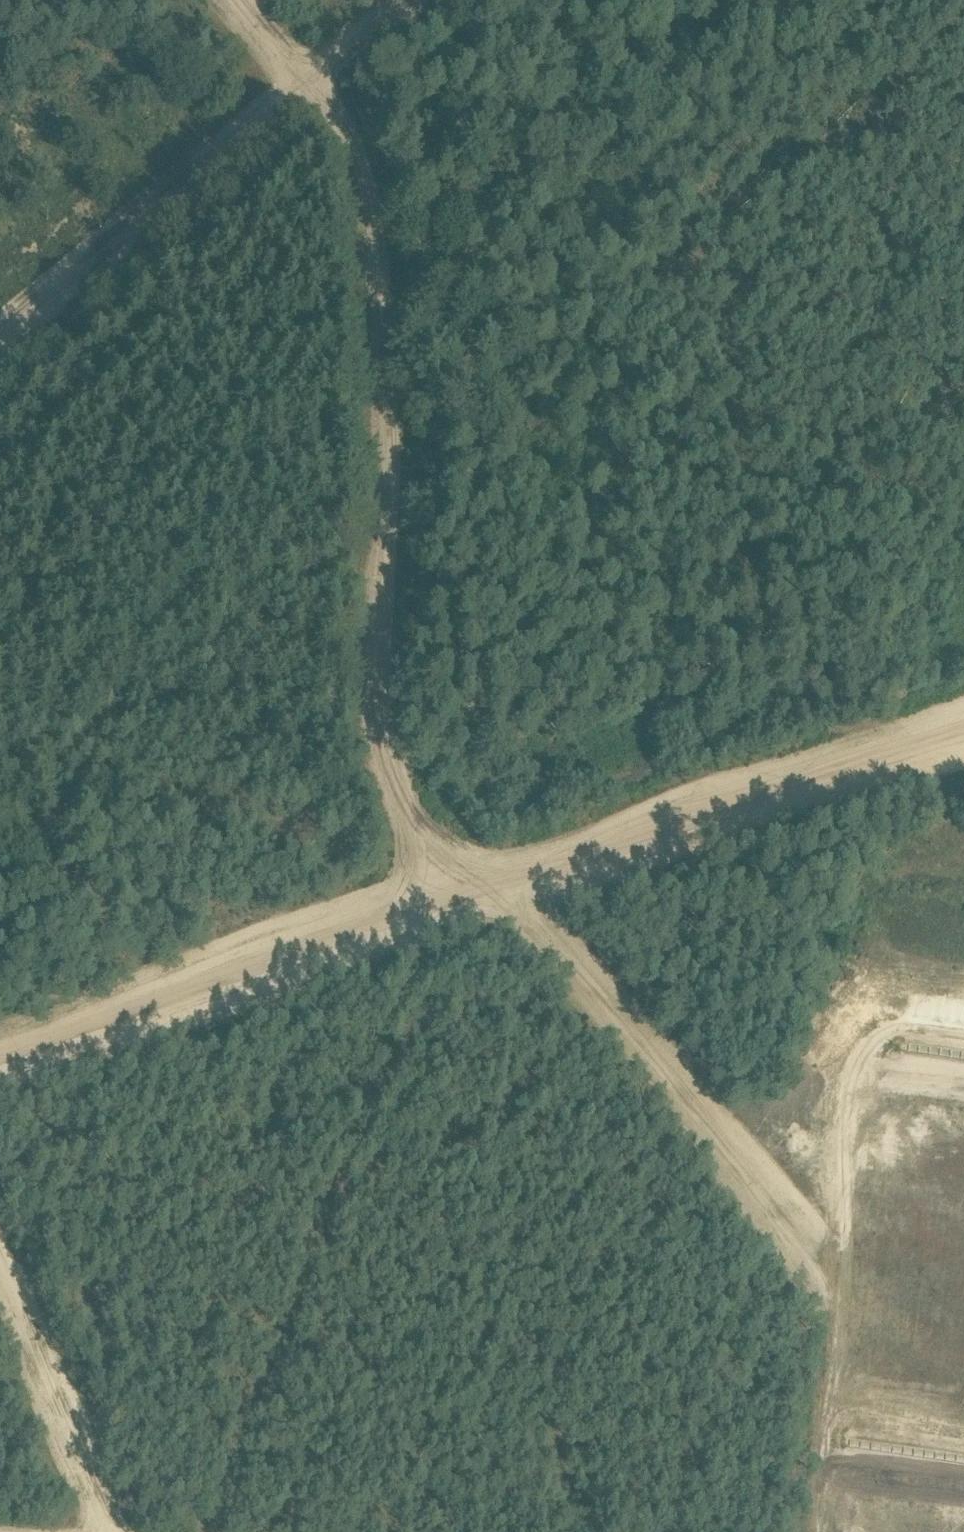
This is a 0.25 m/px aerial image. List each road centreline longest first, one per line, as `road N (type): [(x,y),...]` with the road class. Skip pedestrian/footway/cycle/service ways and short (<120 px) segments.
road 1 (track): [(0,1053),(396,918),(963,743)]
road 2 (track): [(234,0),(338,119),(361,188),(382,507),(370,689),(375,739),(414,823),(413,871),(396,918)]
road 3 (track): [(821,1268),(545,930),(501,889),(428,843),(414,823)]
road 4 (track): [(0,338),(409,0)]
road 5 (track): [(0,1259),(101,1531)]

